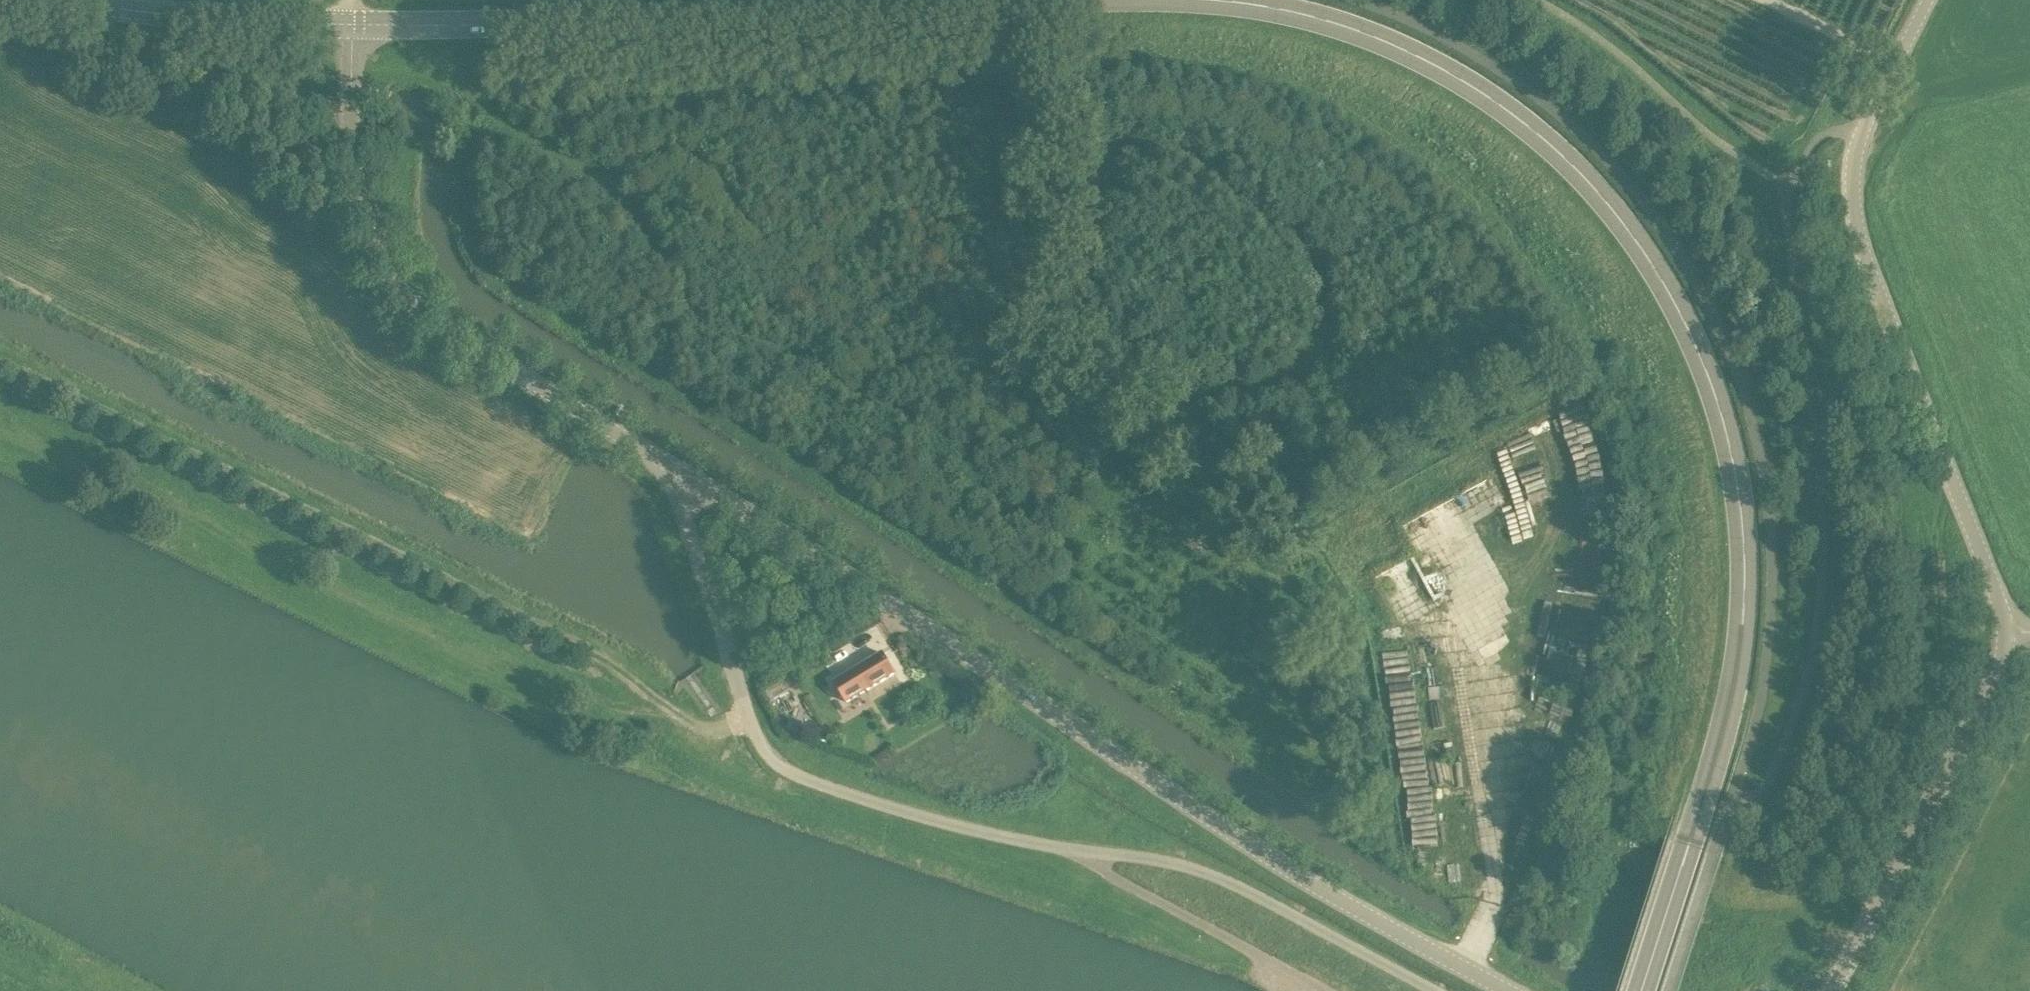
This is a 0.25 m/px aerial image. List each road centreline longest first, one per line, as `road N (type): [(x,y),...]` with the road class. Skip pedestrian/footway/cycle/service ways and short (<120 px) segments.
road 1 (tertiary): [(1641,990),(1741,646),(1741,517),(1696,344),(1663,282),(1599,195),(1509,110),(1391,46),(1317,19),(1195,0)]
road 2 (unclassified): [(1436,990),(1211,873),(965,828),(791,772),(773,759),(748,718),(671,465)]
road 3 (tertiary): [(1509,990),(1240,841),(671,465)]
road 4 (track): [(0,363),(624,669),(696,722),(724,727)]
road 5 (tertiary): [(1036,0),(350,19)]
road 6 (tertiary): [(2009,631),(1869,265),(1854,204),(1859,136),(1927,0)]
road 7 (tertiary): [(671,465),(399,293),(371,266),(358,234),(350,19)]
road 8 (tertiary): [(1831,990),(1996,678),(2009,631)]
road 9 (tertiary): [(350,19),(81,0)]

